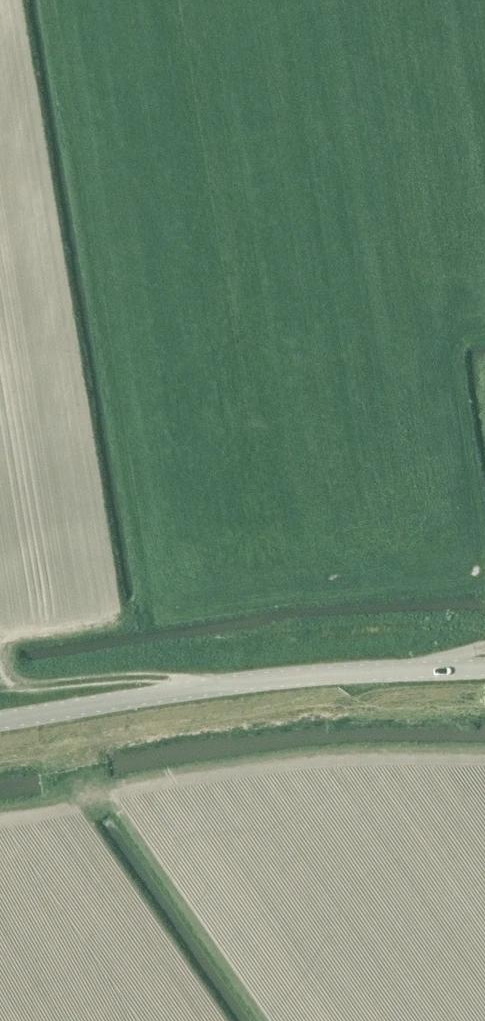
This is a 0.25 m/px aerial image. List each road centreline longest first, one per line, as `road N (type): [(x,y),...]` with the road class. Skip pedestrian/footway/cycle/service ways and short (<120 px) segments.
road 1 (tertiary): [(0,728),(237,684),(484,669)]

